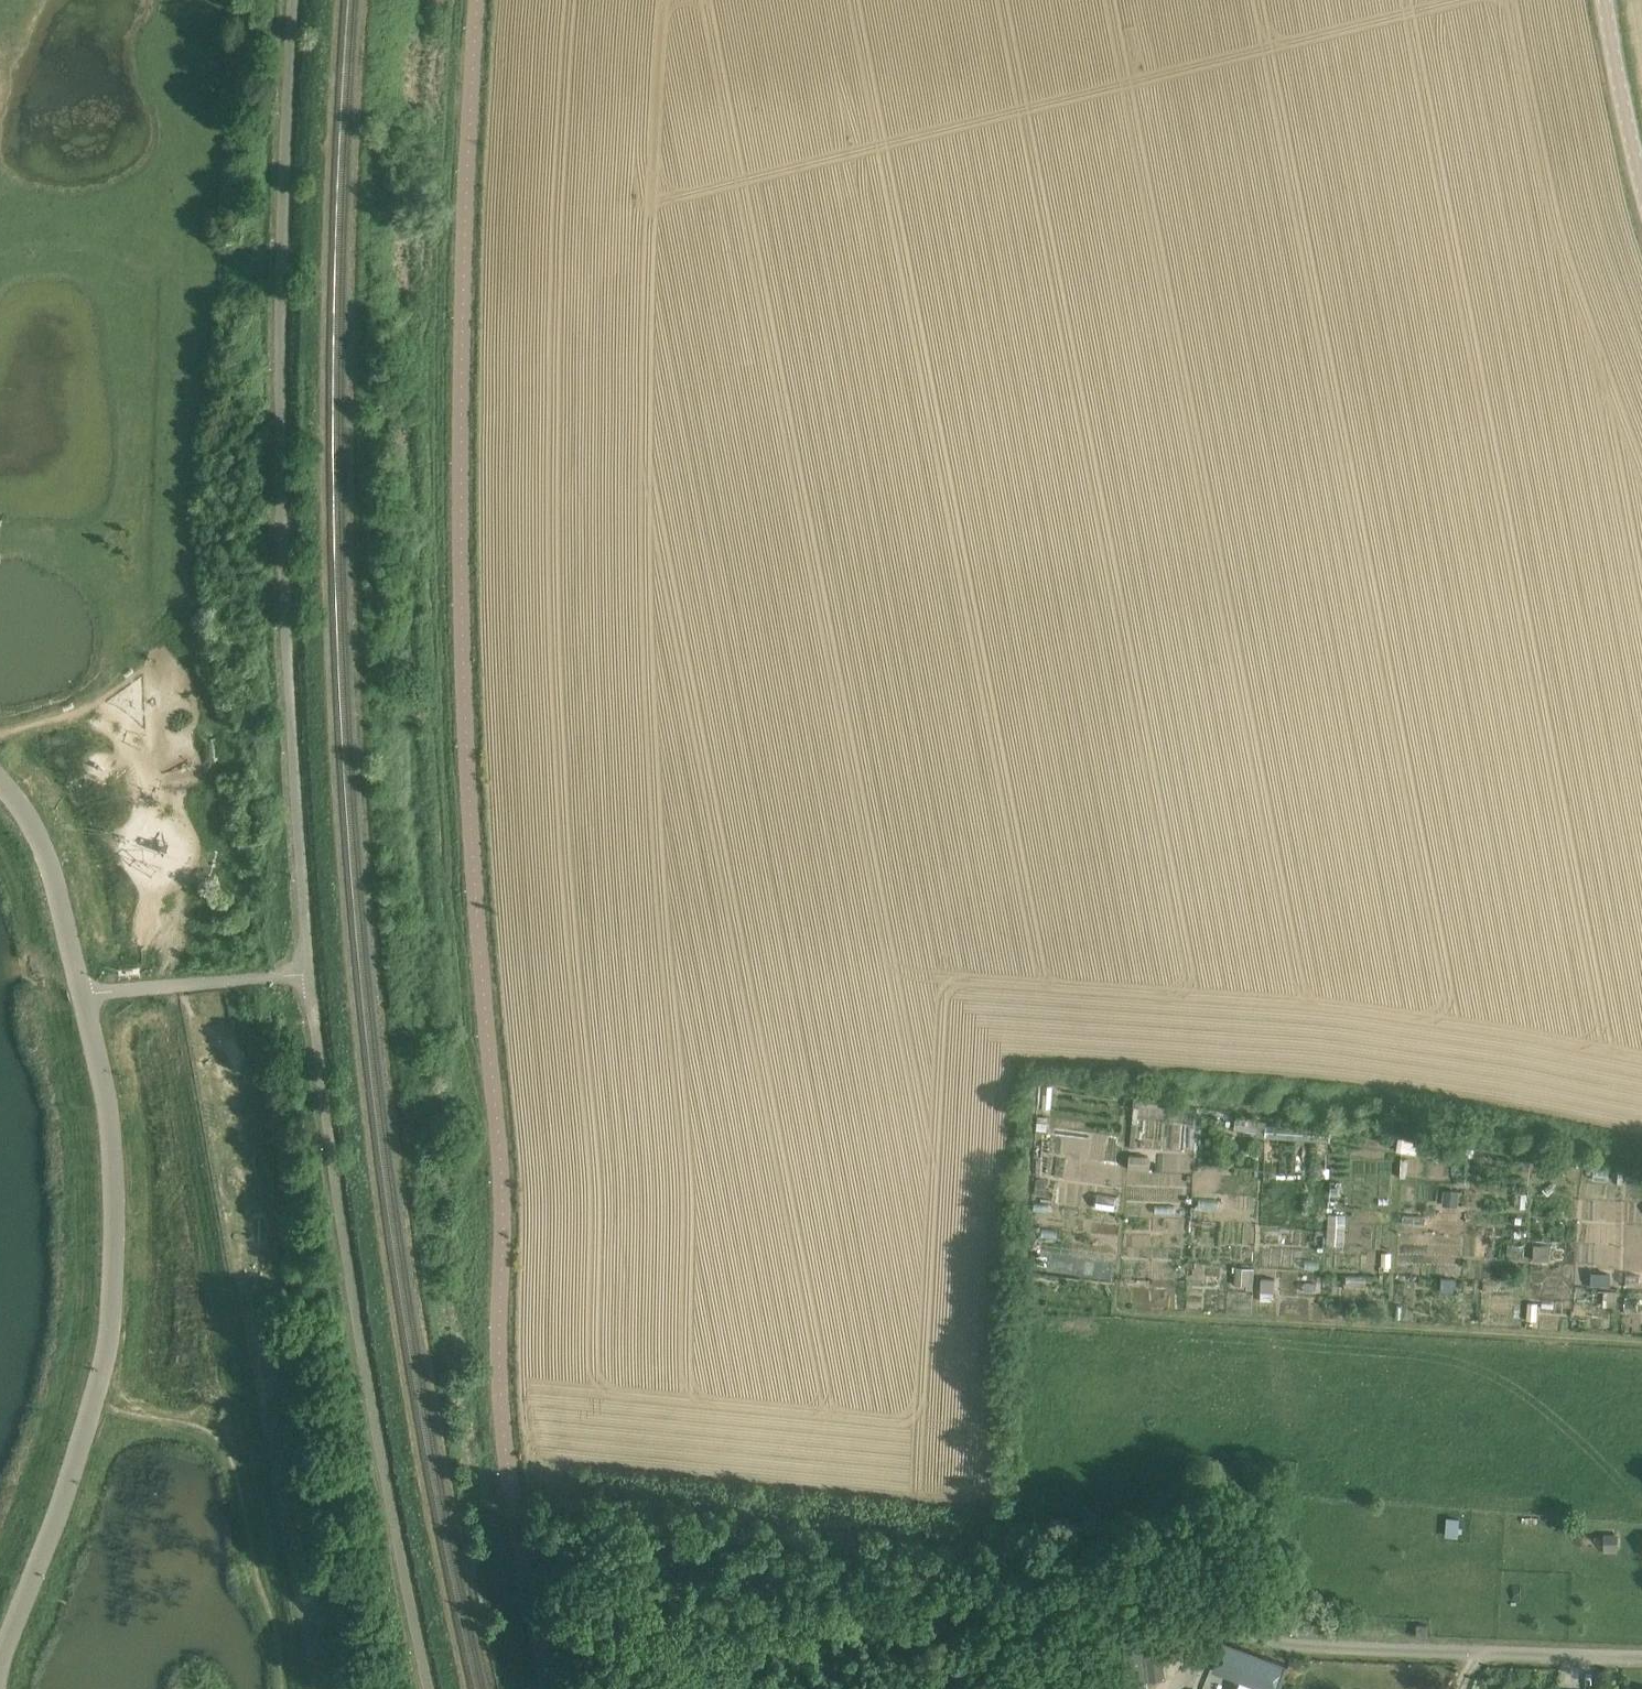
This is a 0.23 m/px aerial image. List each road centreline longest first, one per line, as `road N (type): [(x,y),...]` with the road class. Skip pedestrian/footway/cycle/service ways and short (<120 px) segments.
road 1 (residential): [(1289,1646),(1641,1659)]
road 2 (unclassified): [(1607,0),(1641,168)]

